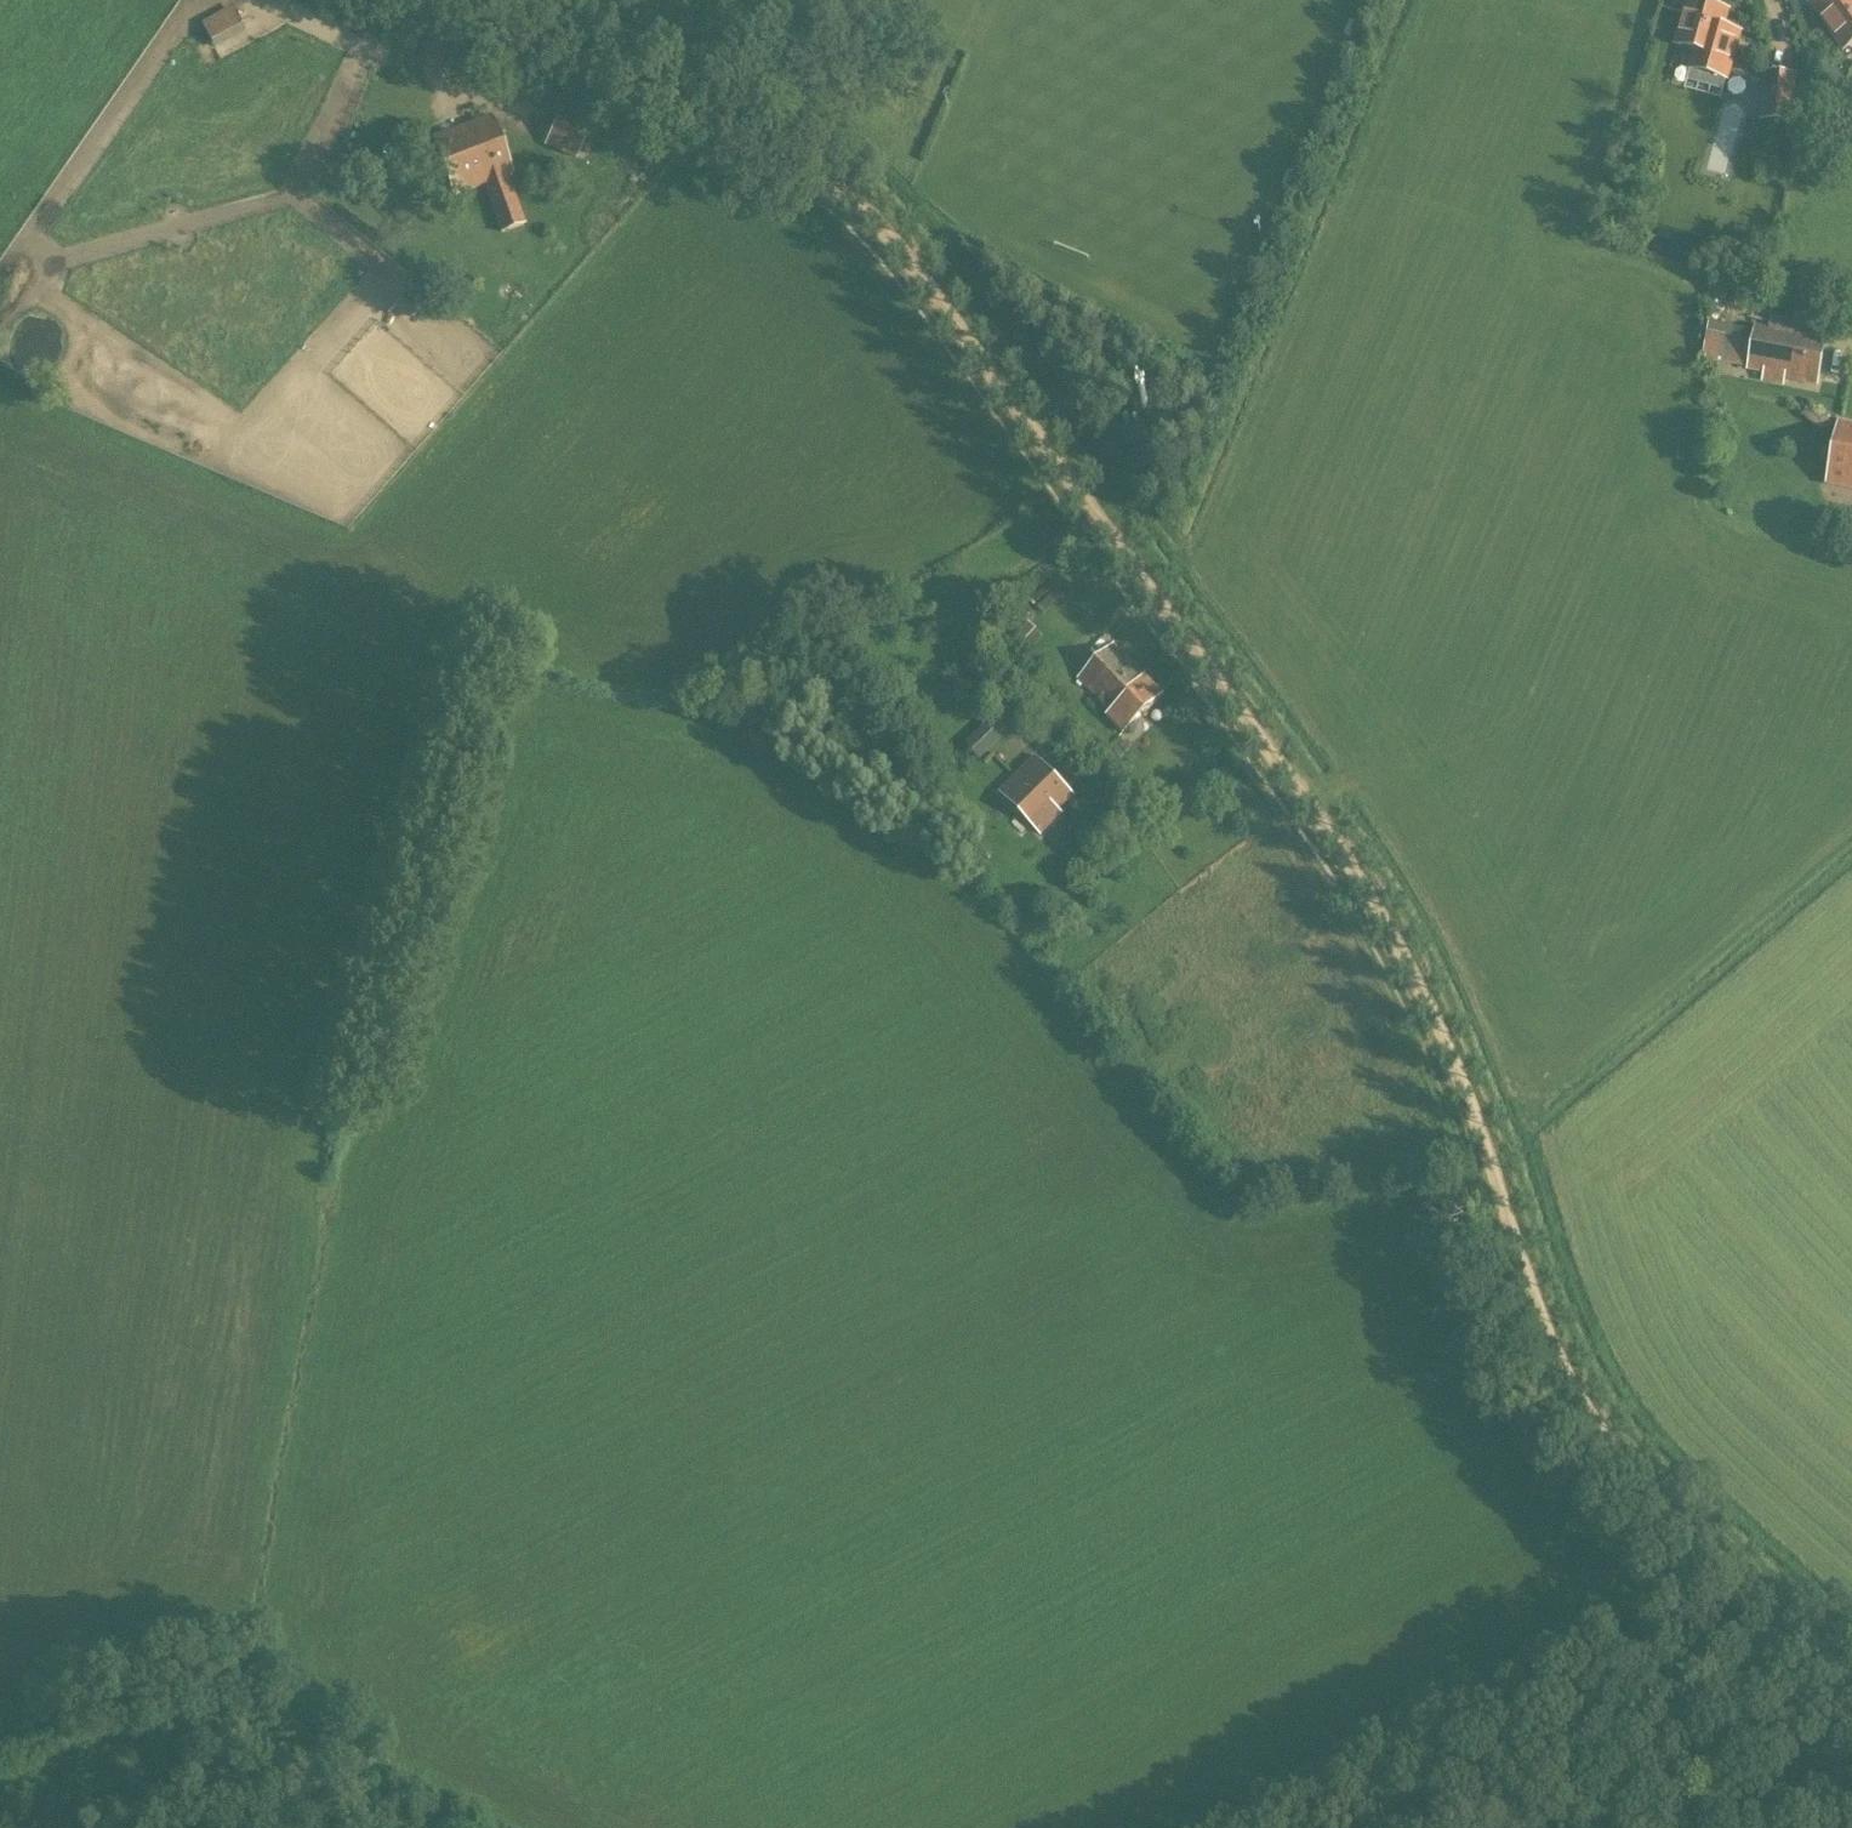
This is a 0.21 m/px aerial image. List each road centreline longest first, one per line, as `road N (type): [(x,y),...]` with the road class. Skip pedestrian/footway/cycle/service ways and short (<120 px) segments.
road 1 (track): [(1851,1676),(1667,1507),(1615,1451),(1564,1375),(1469,1097),(1406,962),(1324,824),(885,231),(854,197),(803,167),(450,0)]

